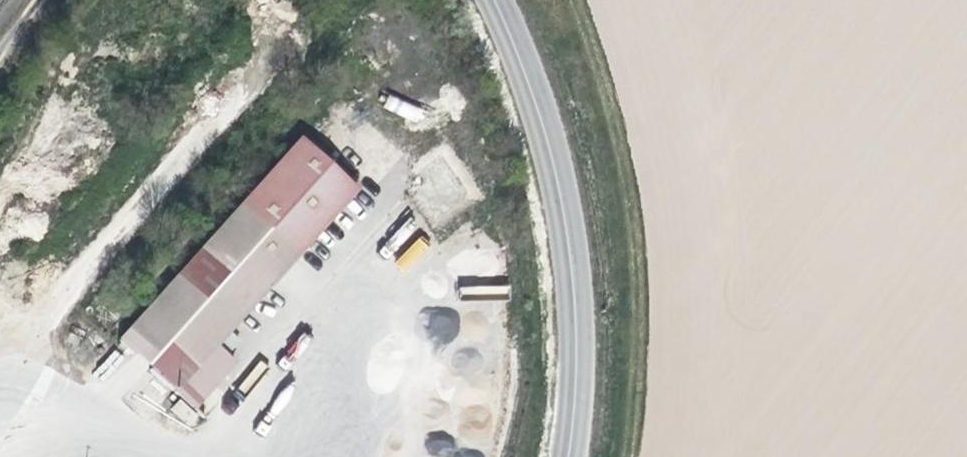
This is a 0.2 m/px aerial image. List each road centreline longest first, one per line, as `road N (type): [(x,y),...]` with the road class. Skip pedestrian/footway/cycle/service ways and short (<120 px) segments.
road 1 (tertiary): [(496,0),(540,111),(570,243),(577,353),(568,456)]

